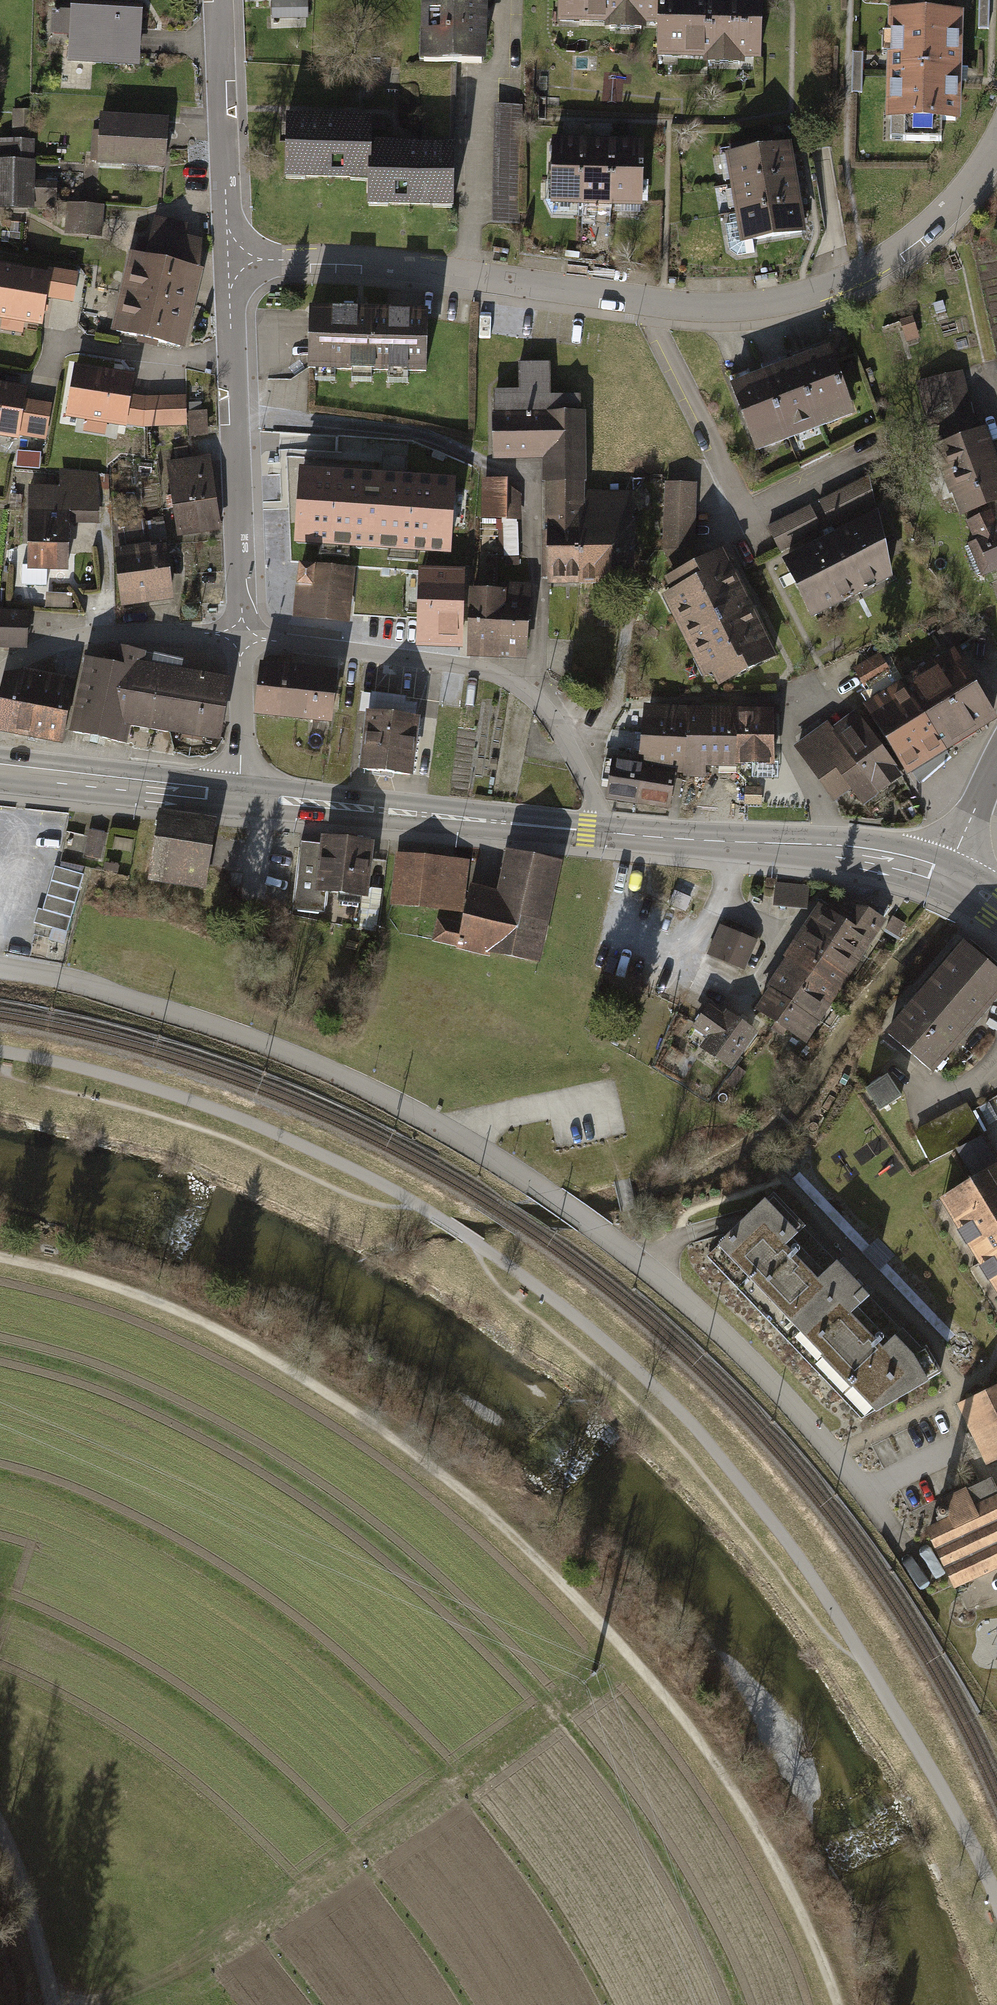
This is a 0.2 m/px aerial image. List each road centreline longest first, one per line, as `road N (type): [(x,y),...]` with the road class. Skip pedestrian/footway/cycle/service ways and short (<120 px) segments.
road 1 (residential): [(930,1581),(835,1456),(733,1348),(647,1268),(492,1157),(286,1052),(90,985),(0,968)]
road 2 (track): [(473,1241),(608,1344),(725,1461),(869,1666),(996,1902)]
road 3 (residential): [(229,258),(362,264),(644,304),(755,307),(869,272),(928,232),(972,186),(996,144)]
road 4 (track): [(157,2004),(299,1915),(620,1652)]
road 5 (track): [(0,1051),(134,1082),(241,1119),(383,1184),(473,1241)]
road 6 (residential): [(242,635),(454,664),(500,678),(536,698),(607,832)]
road 7 (residential): [(242,635),(229,258)]
road 8 (primary): [(607,832),(238,801)]
road 9 (primary): [(946,875),(830,848),(607,832)]
road 10 (residential): [(229,258),(221,0)]
road 11 (residential): [(0,670),(112,634),(242,635)]
road 12 (primary): [(238,801),(0,773)]
road 13 (track): [(0,1836),(52,2004)]
road 14 (residential): [(238,801),(242,635)]

